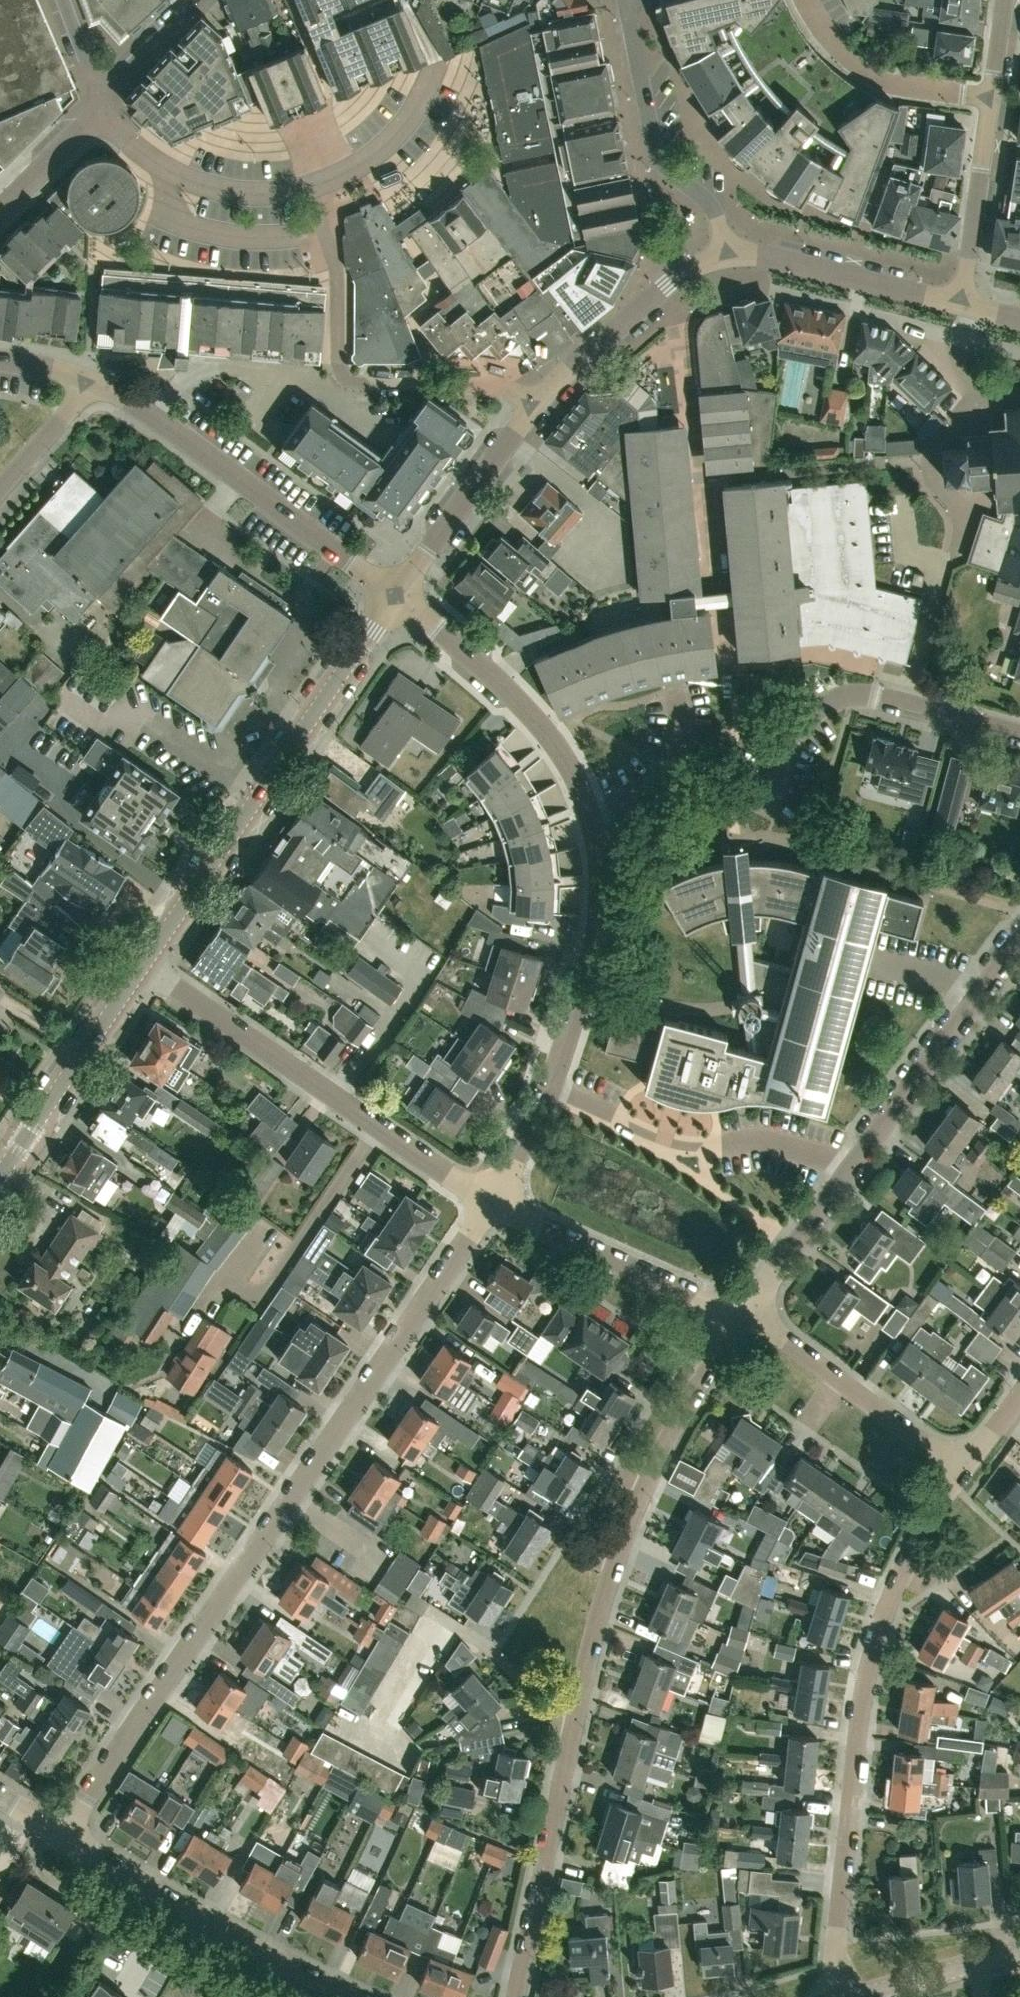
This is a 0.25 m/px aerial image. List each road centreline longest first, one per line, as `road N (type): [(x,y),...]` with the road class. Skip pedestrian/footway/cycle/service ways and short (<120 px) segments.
road 1 (residential): [(62,1832),(491,1204)]
road 2 (residential): [(516,1996),(609,1585),(658,1462),(739,1315)]
road 3 (residential): [(553,1089),(601,898),(583,799),(527,709),(393,597)]
road 4 (residential): [(834,1996),(868,1665),(907,1555),(964,1469)]
road 5 (tertiary): [(144,965),(393,597)]
road 6 (residential): [(491,1204),(144,965)]
road 7 (residential): [(539,402),(491,384),(345,378),(337,277),(308,188)]
road 8 (unclassified): [(90,380),(189,442),(393,597)]
road 9 (residential): [(1019,733),(866,695),(837,702),(807,722),(783,758),(777,784),(776,817),(807,830),(811,842)]
road 10 (residential): [(348,1996),(238,1942),(62,1832)]
road 11 (residential): [(845,1173),(817,1154),(764,1139),(692,1147),(662,1140),(553,1089)]
road 12 (residential): [(845,1173),(1019,937)]
road 13 (residential): [(728,252),(719,215),(654,145),(627,0)]
road 14 (residential): [(964,1469),(739,1315)]
road 15 (residential): [(739,1315),(491,1204)]
road 16 (tertiary): [(0,1177),(144,965)]
road 17 (tertiary): [(967,303),(776,255),(728,252)]
road 18 (tertiary): [(393,597),(539,402)]
road 19 (tertiary): [(539,402),(667,284),(728,252)]
road 20 (residential): [(308,188),(238,193),(182,177),(131,142),(99,104)]
road 21 (residential): [(804,0),(840,53),(875,78),(992,95)]
road 22 (residential): [(967,303),(992,95)]
road 23 (residential): [(308,188),(390,142),(437,63)]
road 24 (residential): [(739,1315),(845,1173)]
road 25 (residential): [(850,1996),(1019,1949)]
road 26 (residential): [(199,0),(99,104)]
road 27 (residential): [(0,492),(90,380)]
road 28 (residential): [(0,206),(99,104)]
road 29 (residential): [(491,1204),(553,1089)]

